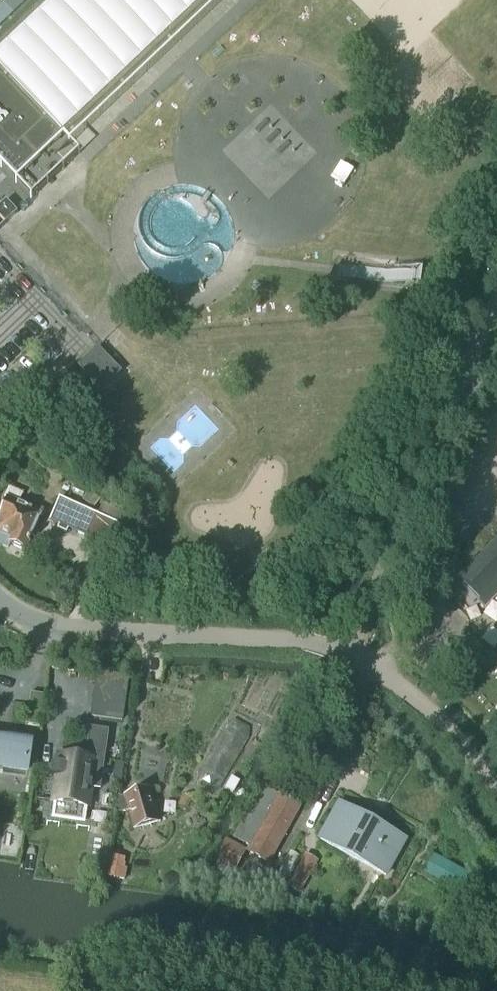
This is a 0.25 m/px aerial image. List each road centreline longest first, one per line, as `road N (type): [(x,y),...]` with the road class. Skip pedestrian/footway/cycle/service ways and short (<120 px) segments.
road 1 (unclassified): [(349,654),(496,300)]
road 2 (unclassified): [(349,654),(307,642),(60,628),(25,617),(0,597)]
road 3 (unclassified): [(496,794),(441,721),(349,654)]

